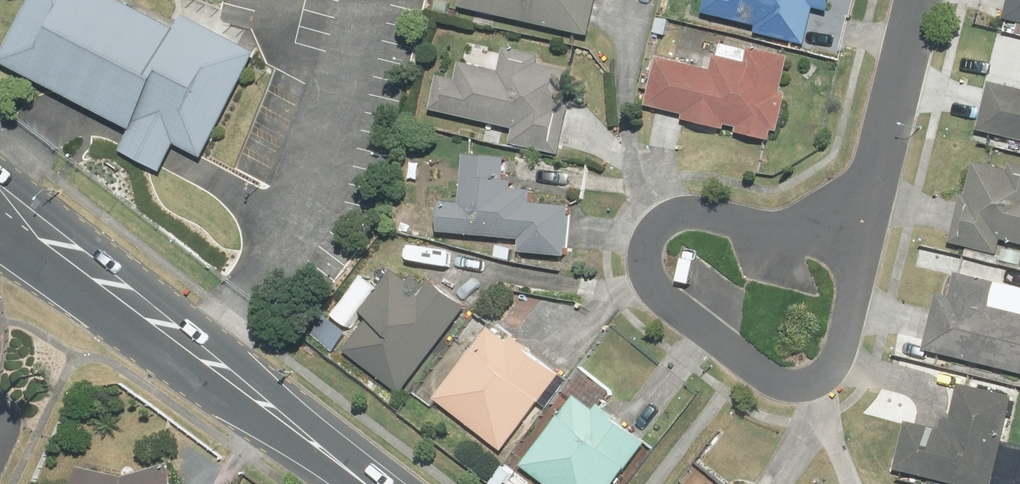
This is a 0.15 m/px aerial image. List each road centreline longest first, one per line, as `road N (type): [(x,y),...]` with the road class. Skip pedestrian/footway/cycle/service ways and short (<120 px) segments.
road 1 (residential): [(863,238),(848,328),(801,353),(763,361),(653,269),(668,204),(773,221)]
road 2 (tertiary): [(389,483),(0,189)]
road 3 (residential): [(924,0),(863,238)]

